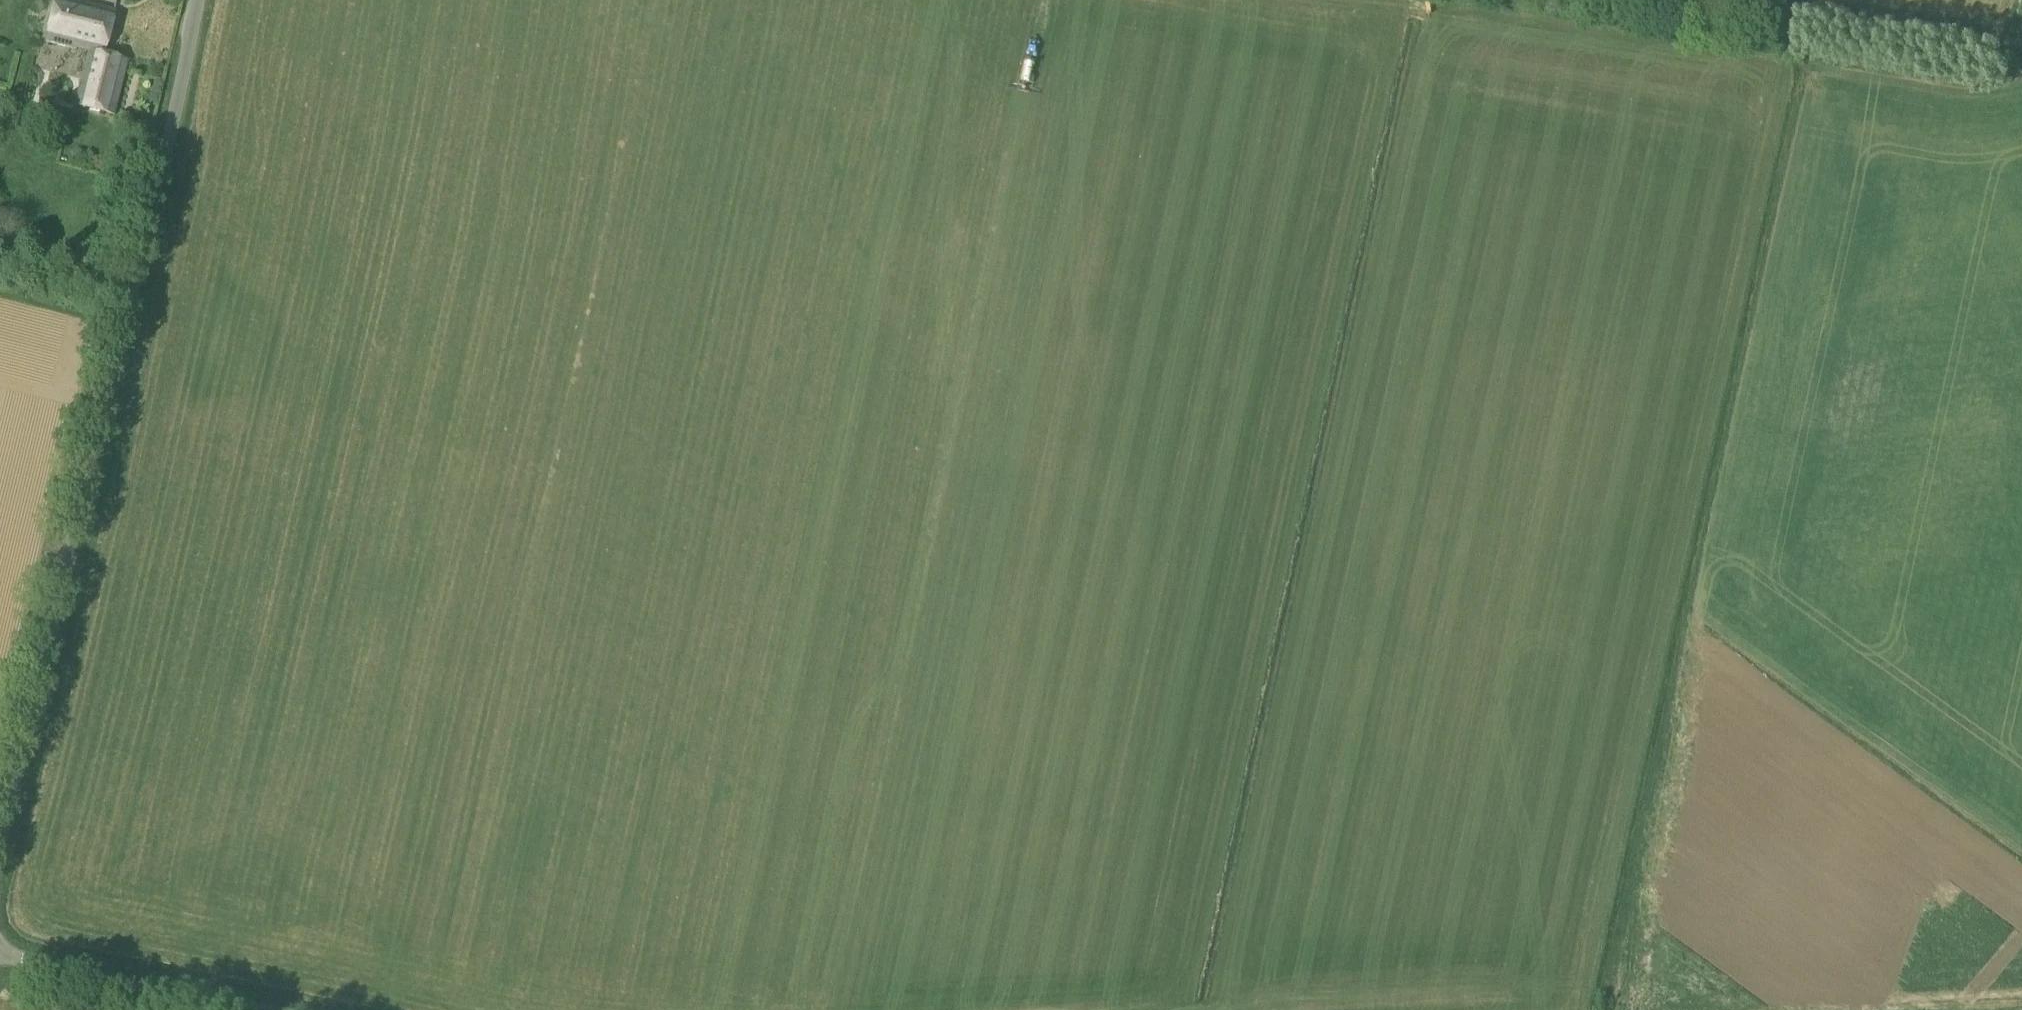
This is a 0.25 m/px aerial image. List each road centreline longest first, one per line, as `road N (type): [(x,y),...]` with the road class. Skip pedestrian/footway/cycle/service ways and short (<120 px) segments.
road 1 (unclassified): [(0,844),(199,0)]
road 2 (unclassified): [(0,950),(274,1009)]

